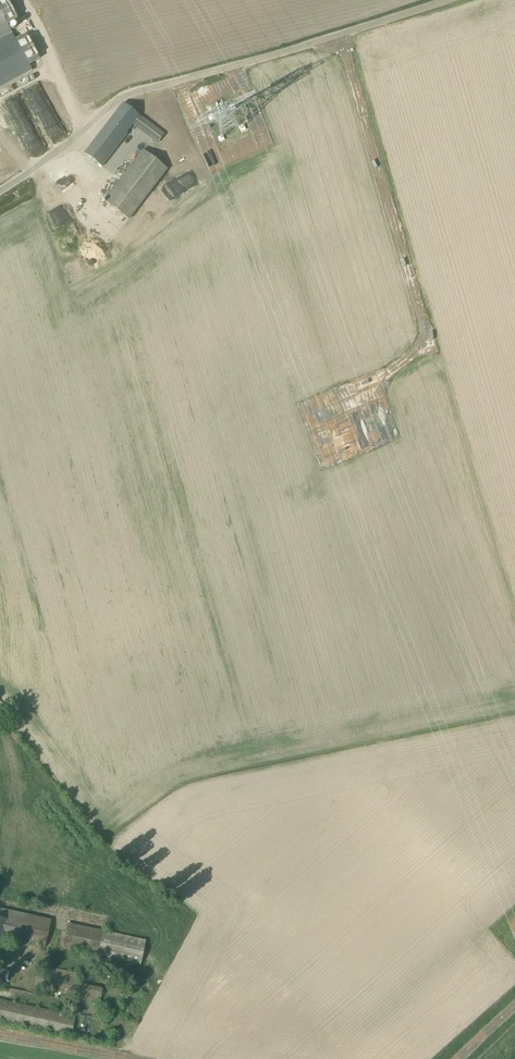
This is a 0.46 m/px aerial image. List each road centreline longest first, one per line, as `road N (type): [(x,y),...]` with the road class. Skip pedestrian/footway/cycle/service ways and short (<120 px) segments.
road 1 (unclassified): [(0,196),(117,98),(447,0)]

